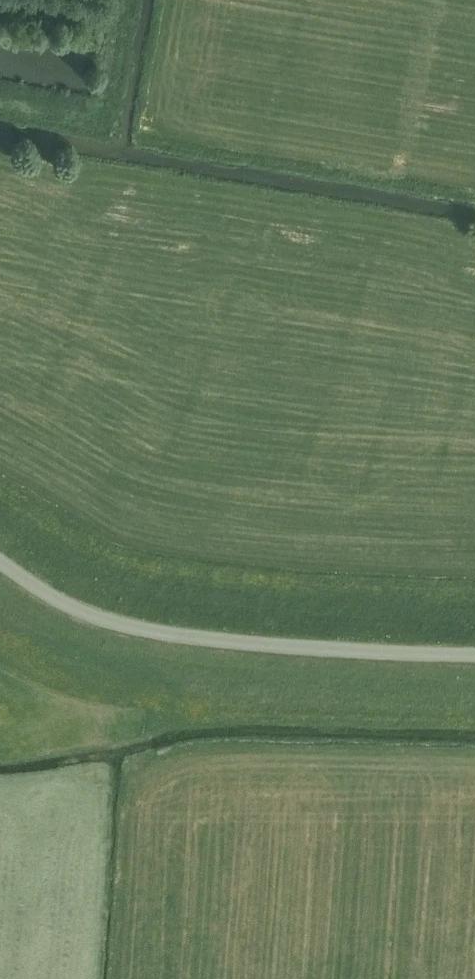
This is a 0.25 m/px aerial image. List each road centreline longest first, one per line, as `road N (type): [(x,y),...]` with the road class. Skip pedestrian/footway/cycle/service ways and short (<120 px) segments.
road 1 (unclassified): [(0,562),(81,612),(172,635),(474,655)]

